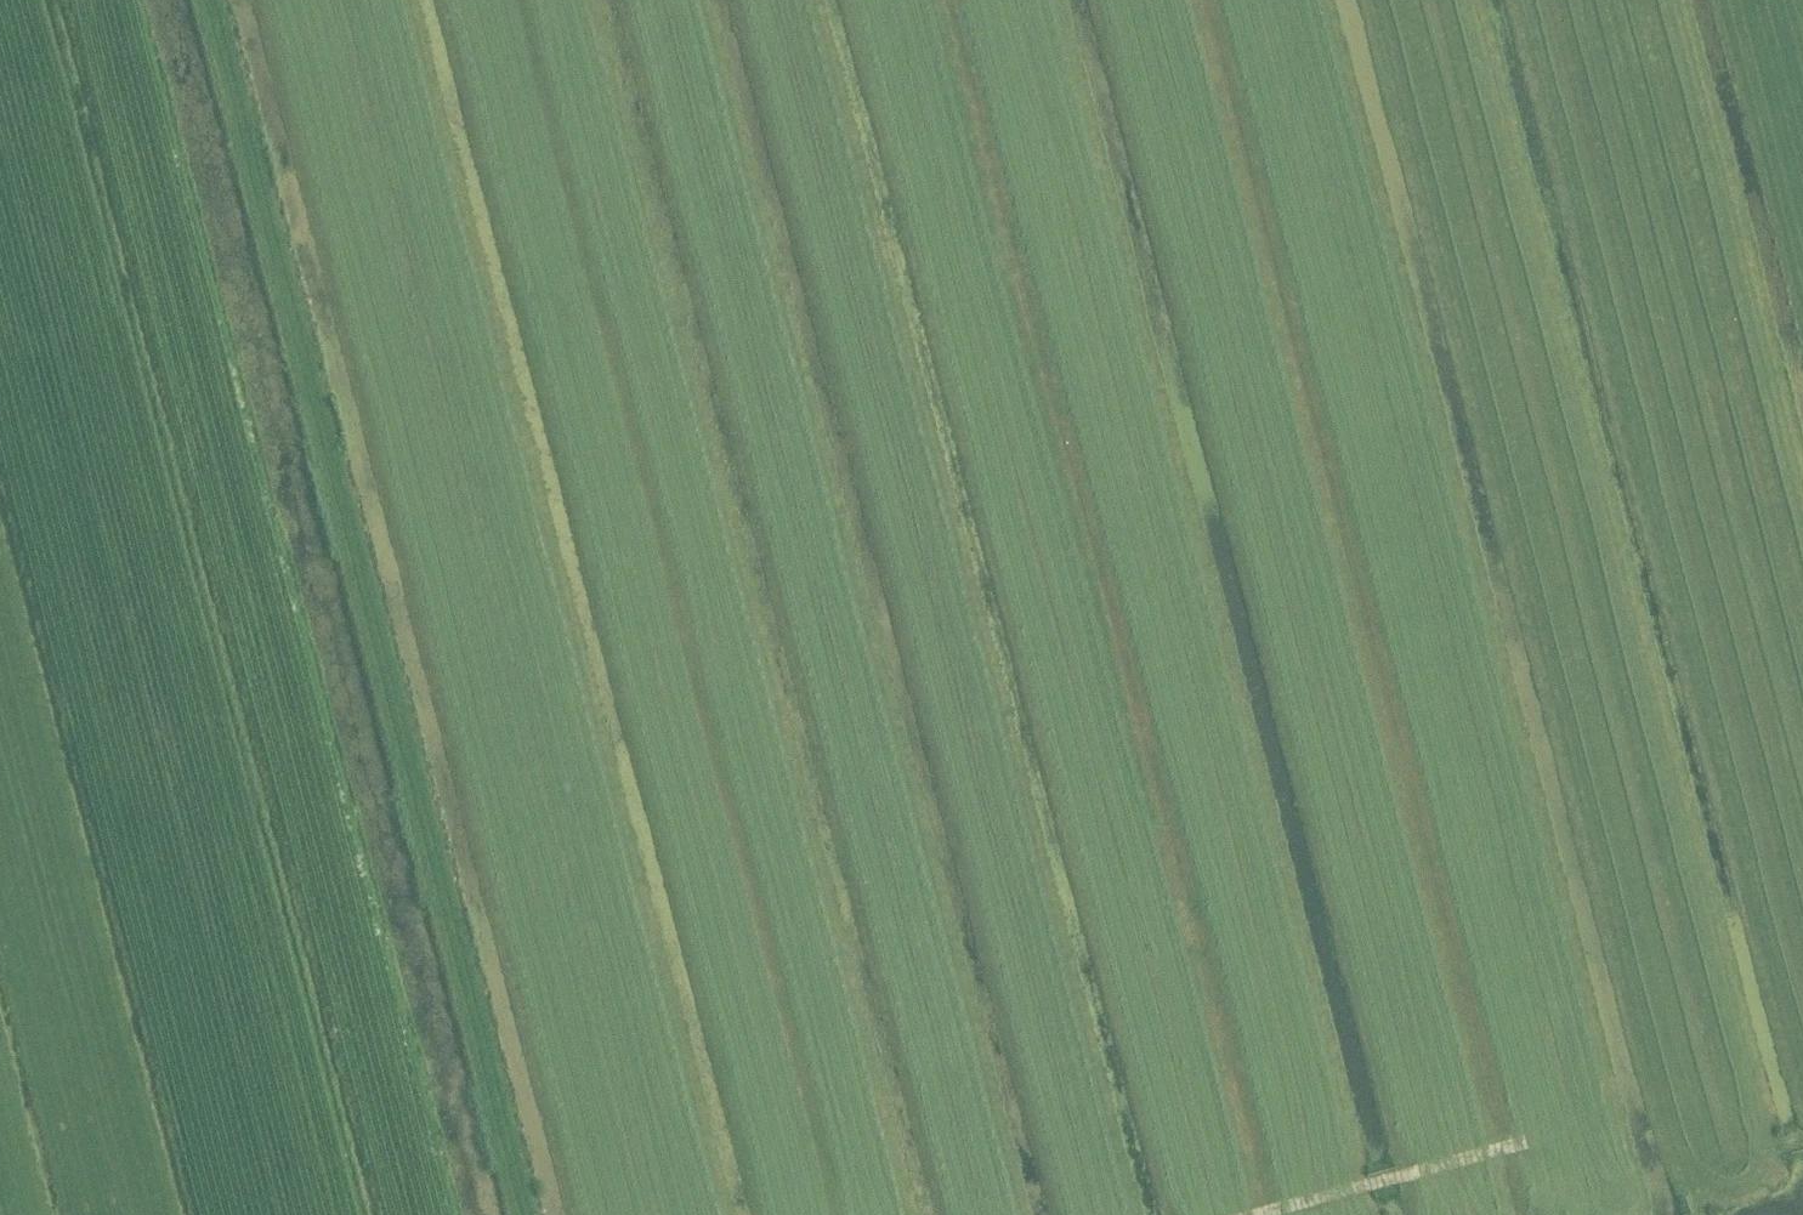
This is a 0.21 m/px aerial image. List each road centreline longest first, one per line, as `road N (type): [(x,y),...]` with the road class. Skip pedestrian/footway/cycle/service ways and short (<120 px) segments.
road 1 (track): [(1513,1148),(1262,1214)]

